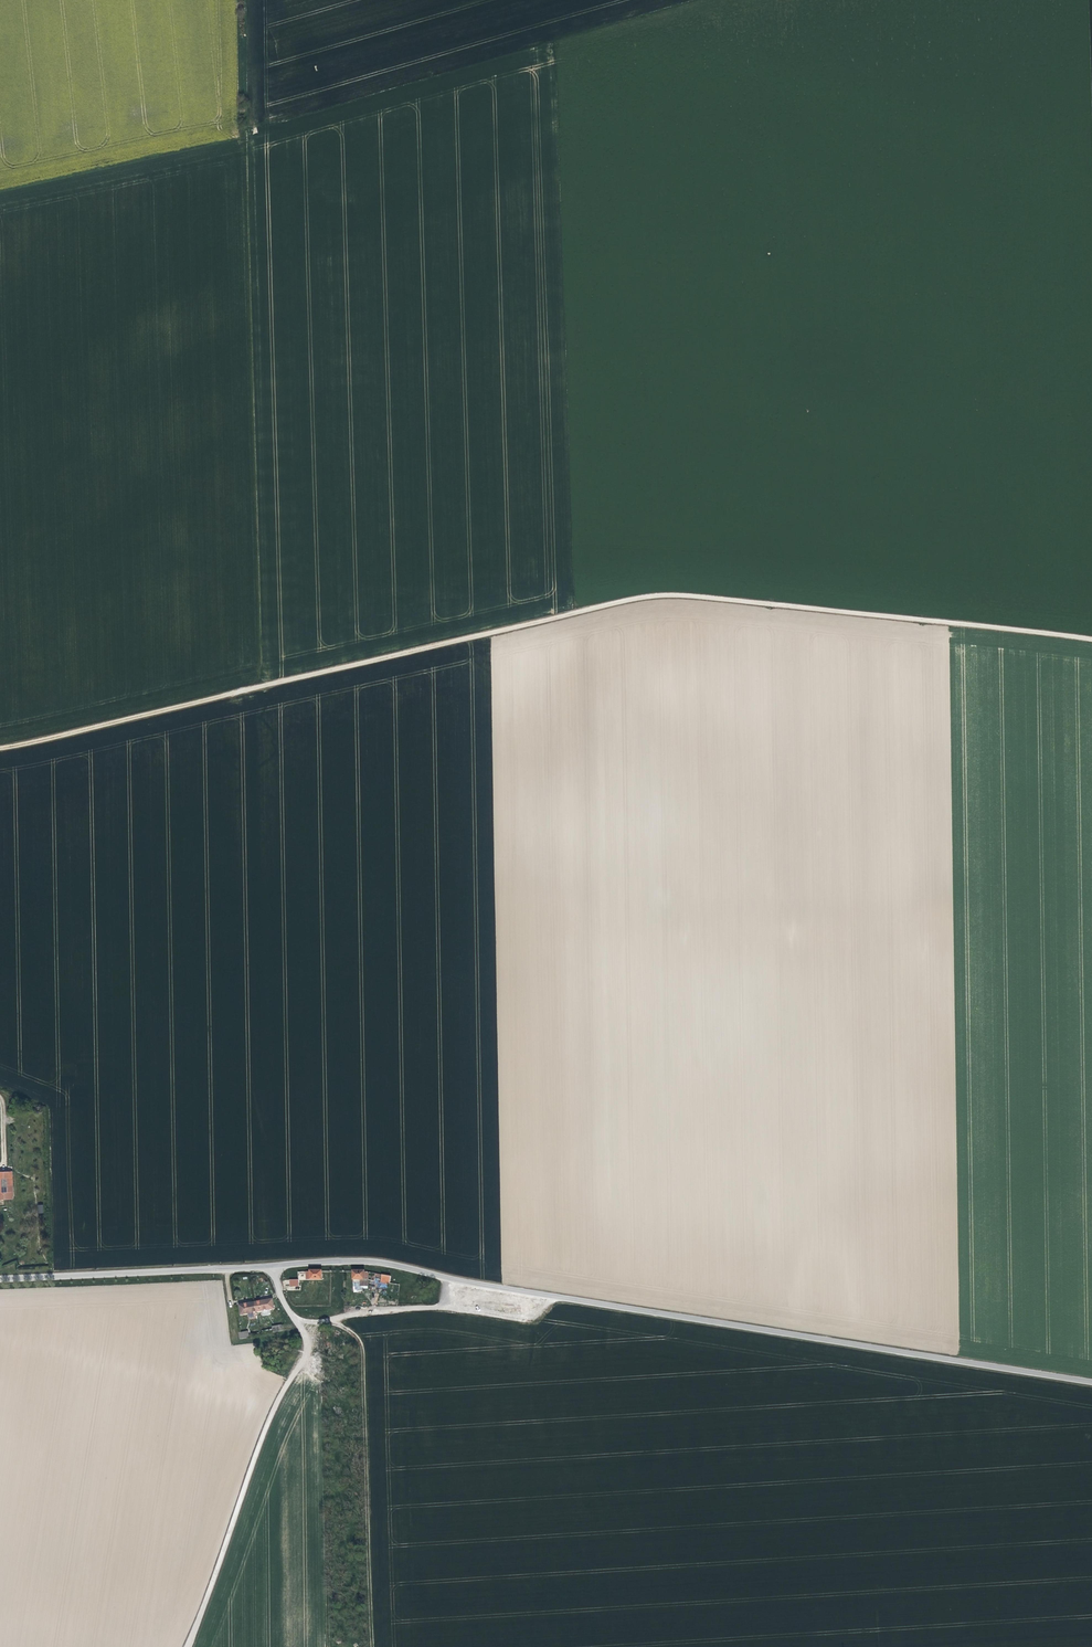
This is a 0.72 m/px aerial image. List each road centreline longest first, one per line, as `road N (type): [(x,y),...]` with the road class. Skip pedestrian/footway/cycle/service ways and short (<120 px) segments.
road 1 (track): [(1091,639),(649,597),(0,748)]
road 2 (unclassified): [(1091,1381),(507,1288),(385,1260),(274,1262)]
road 3 (track): [(372,1646),(361,1340),(344,1323),(296,1320)]
road 4 (track): [(189,1646),(263,1438),(309,1347)]
road 5 (unclassified): [(274,1262),(0,1278)]

